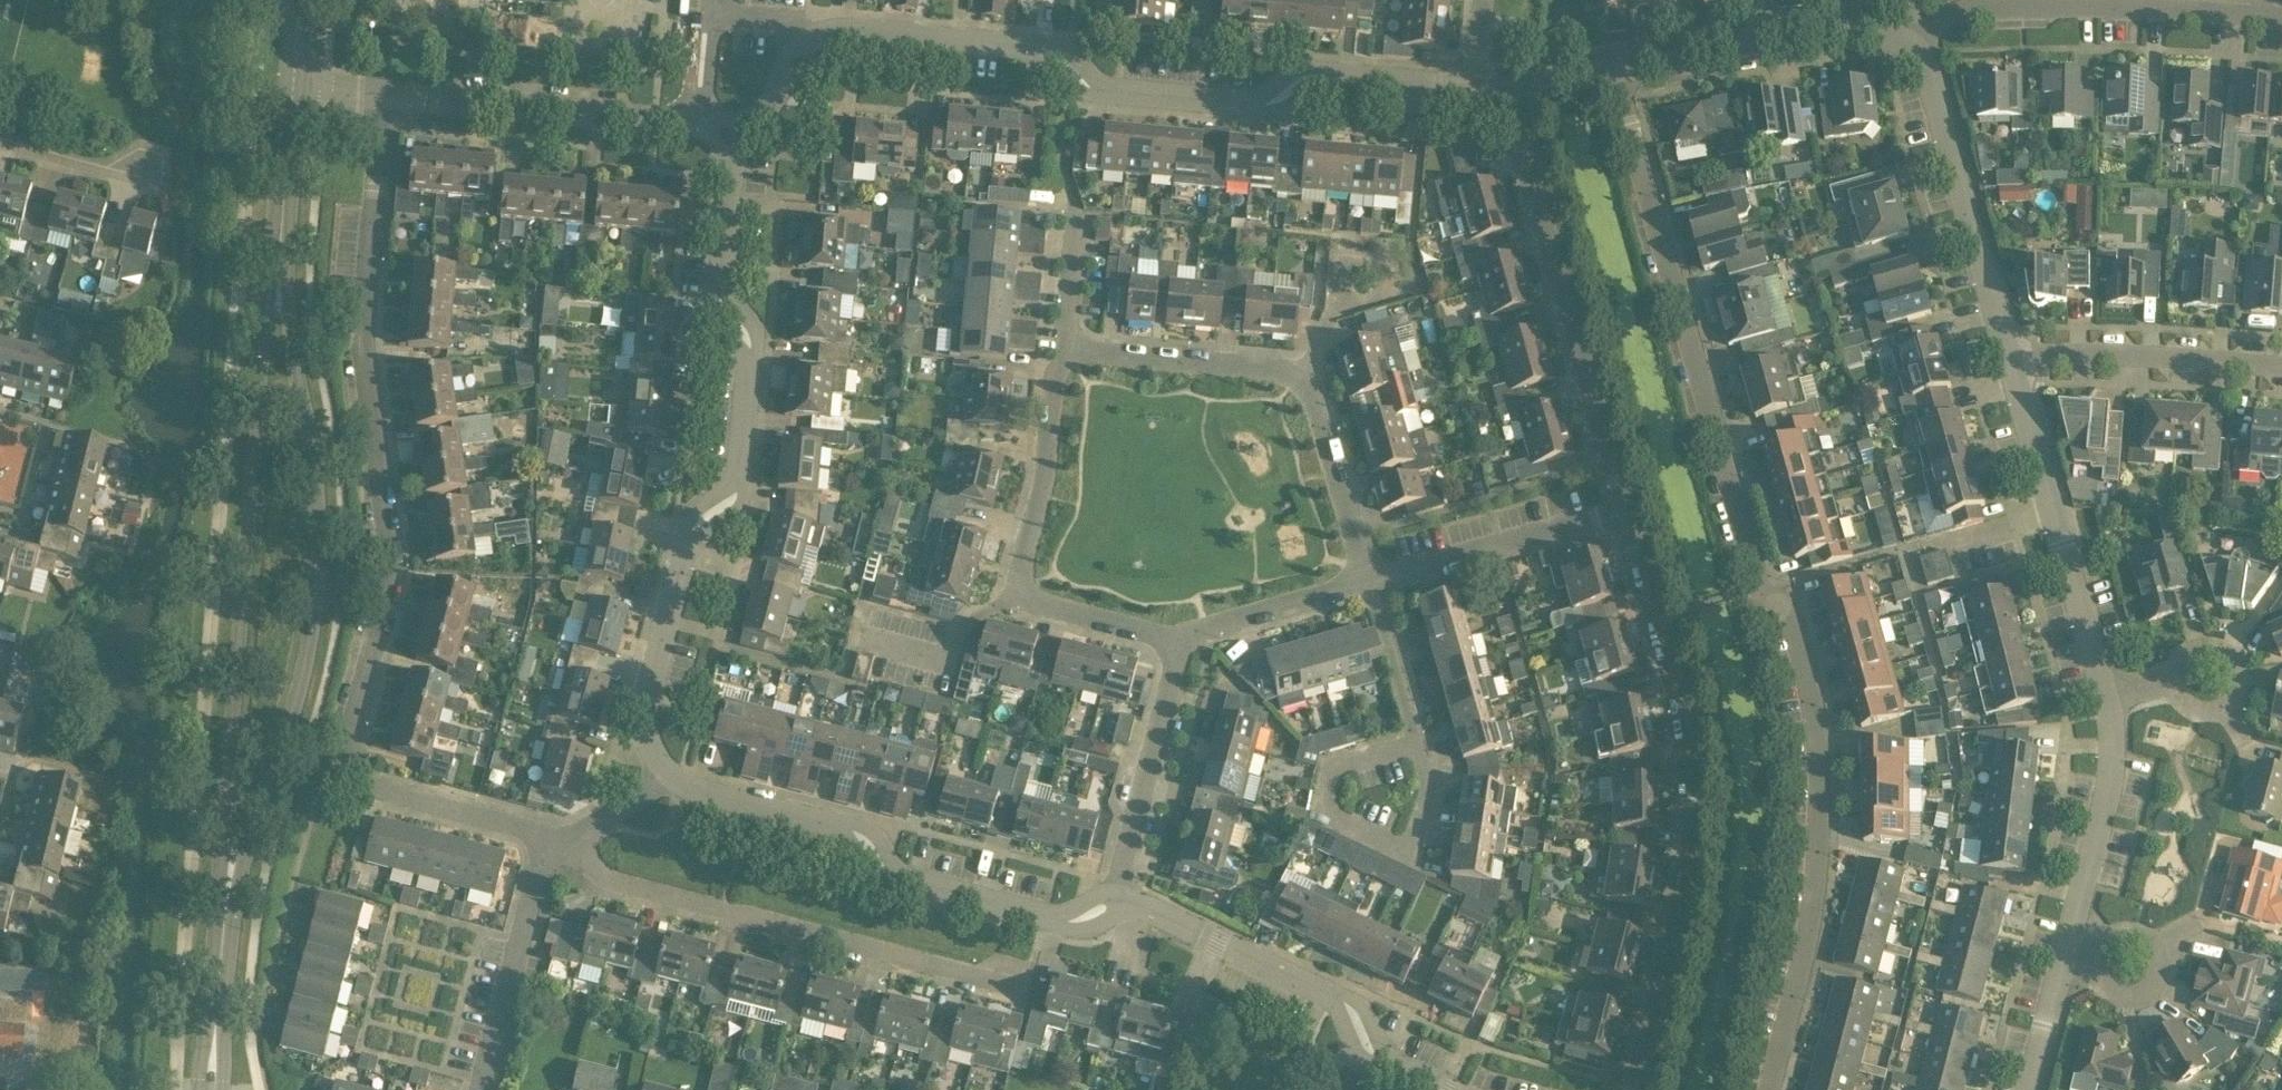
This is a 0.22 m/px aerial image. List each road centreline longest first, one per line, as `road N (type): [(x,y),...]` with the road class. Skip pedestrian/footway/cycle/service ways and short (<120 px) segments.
road 1 (residential): [(1615,71),(1762,593),(1796,618),(1819,719),(1819,880),(1772,1089)]
road 2 (residential): [(565,842),(348,777),(393,574),(365,335),(383,98)]
road 3 (tertiary): [(230,892),(288,733),(312,624),(314,510),(279,194)]
road 4 (tertiary): [(279,194),(267,260),(230,892)]
road 5 (residential): [(672,782),(650,742),(646,713),(692,531),(739,493),(753,347),(720,299),(732,134)]
road 6 (residential): [(840,33),(1052,53),(1094,96),(1270,112),(1321,78),(1476,93)]
road 7 (residential): [(1632,1089),(1675,915),(1684,790),(1677,722),(1621,516)]
road 8 (residential): [(1024,994),(604,879),(565,842)]
road 9 (residential): [(1113,908),(1072,926),(897,882),(863,836),(672,782)]
road 10 (residential): [(1373,588),(1309,390),(1294,374),(1066,353)]
road 11 (residential): [(1621,516),(1507,95)]
road 12 (residential): [(1177,641),(1056,614),(1025,593),(1066,353)]
road 13 (residential): [(2281,18),(2162,8),(1965,10),(1916,39)]
road 14 (residential): [(1424,1089),(1392,1076),(1347,1005),(1113,908)]
road 15 (residential): [(2019,371),(1916,39)]
road 16 (residential): [(2108,704),(2019,371)]
road 17 (residential): [(700,126),(383,98)]
road 18 (residential): [(1615,71),(1859,30),(1916,39)]
road 19 (residential): [(1113,908),(1177,641)]
road 20 (residential): [(481,1089),(540,870),(565,842)]
road 21 (residential): [(2281,368),(2143,361),(2046,362),(2019,371)]
road 22 (residential): [(2061,955),(2114,756),(2108,704)]
road 23 (residential): [(1373,588),(1621,516)]
road 24 (residential): [(1422,746),(1331,770),(1326,819),(1415,856)]
road 25 (residential): [(1177,641),(1373,588)]
road 26 (residential): [(2113,943),(2150,945),(2162,963),(2157,988),(2122,1002),(2102,987),(2099,963)]
road 27 (residential): [(1422,746),(1373,588)]
road 28 (residential): [(146,172),(122,188),(0,156)]
road 29 (residential): [(732,134),(765,114),(814,42),(840,33)]
road 30 (residential): [(2022,1089),(2061,955)]
road 31 (residential): [(840,33),(714,22)]
road 32 (residential): [(1066,353),(1076,227)]
road 33 (residential): [(565,842),(672,782)]
road 34 (residential): [(2174,688),(2183,662),(2213,654),(2237,677),(2230,705)]

